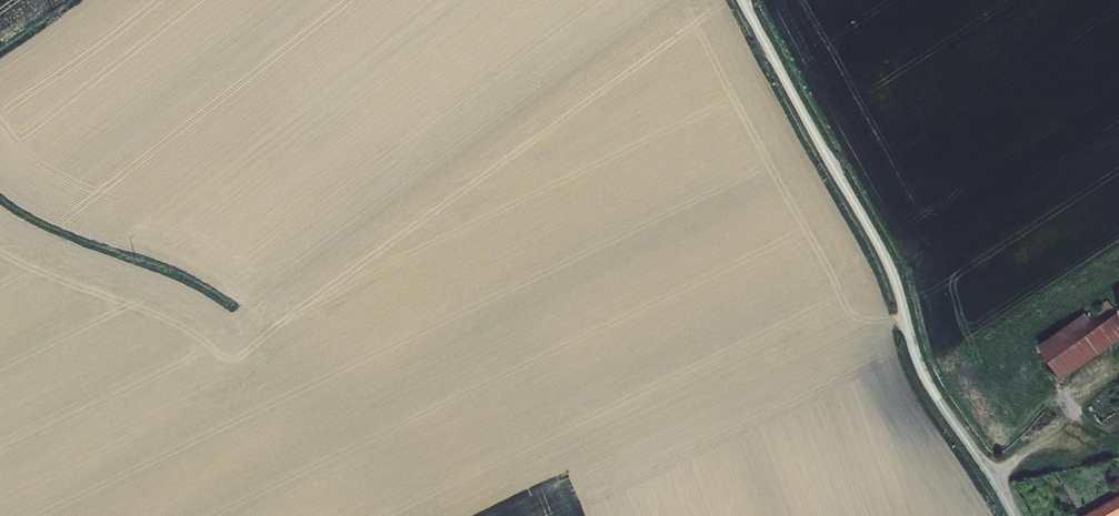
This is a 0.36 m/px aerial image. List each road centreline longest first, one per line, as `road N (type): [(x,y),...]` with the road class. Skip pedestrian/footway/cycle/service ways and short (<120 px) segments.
road 1 (unclassified): [(743,0),(890,266),(928,381),(1015,515)]

